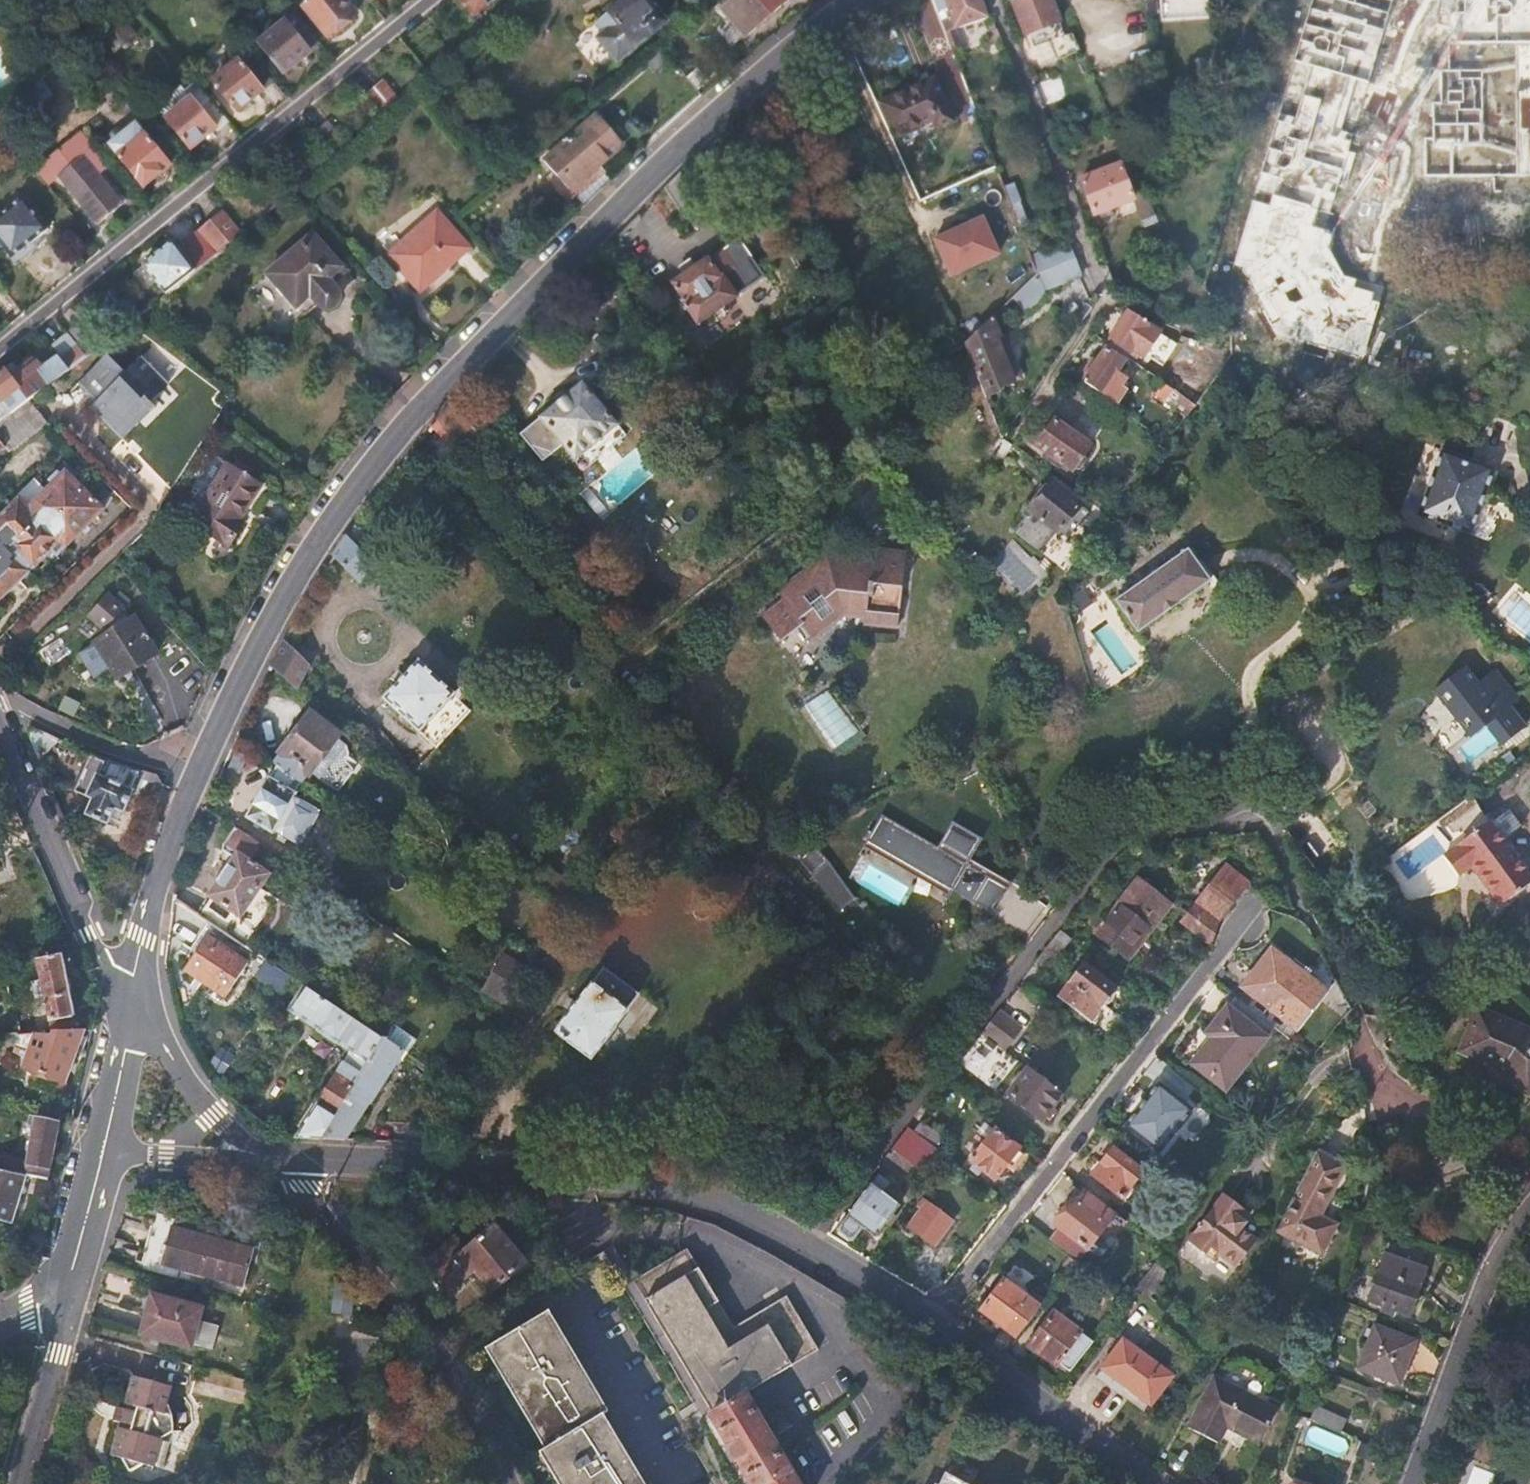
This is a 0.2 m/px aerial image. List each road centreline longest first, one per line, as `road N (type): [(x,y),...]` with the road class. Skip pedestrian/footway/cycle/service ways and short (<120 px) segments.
road 1 (residential): [(193,782),(359,488),(511,316),(865,0)]
road 2 (residential): [(934,1324),(808,1248),(711,1200),(661,1187),(605,1176),(305,1177)]
road 3 (residential): [(0,353),(432,0)]
road 4 (residential): [(934,1324),(1249,912)]
road 5 (residential): [(510,1483),(495,1448),(398,1312),(330,1234),(305,1177)]
road 6 (residential): [(132,1001),(0,724)]
road 7 (residential): [(1529,1213),(1498,1251),(1409,1483)]
road 8 (residential): [(1151,1483),(934,1324)]
road 9 (residential): [(132,1001),(140,935),(193,782)]
road 10 (residential): [(0,704),(193,782)]
road 11 (residential): [(70,1301),(22,1483)]
road 12 (residential): [(269,1157),(131,1035)]
road 13 (residential): [(269,1157),(98,1162)]
road 14 (residential): [(98,1162),(70,1301)]
road 15 (residential): [(131,1035),(98,1162)]

